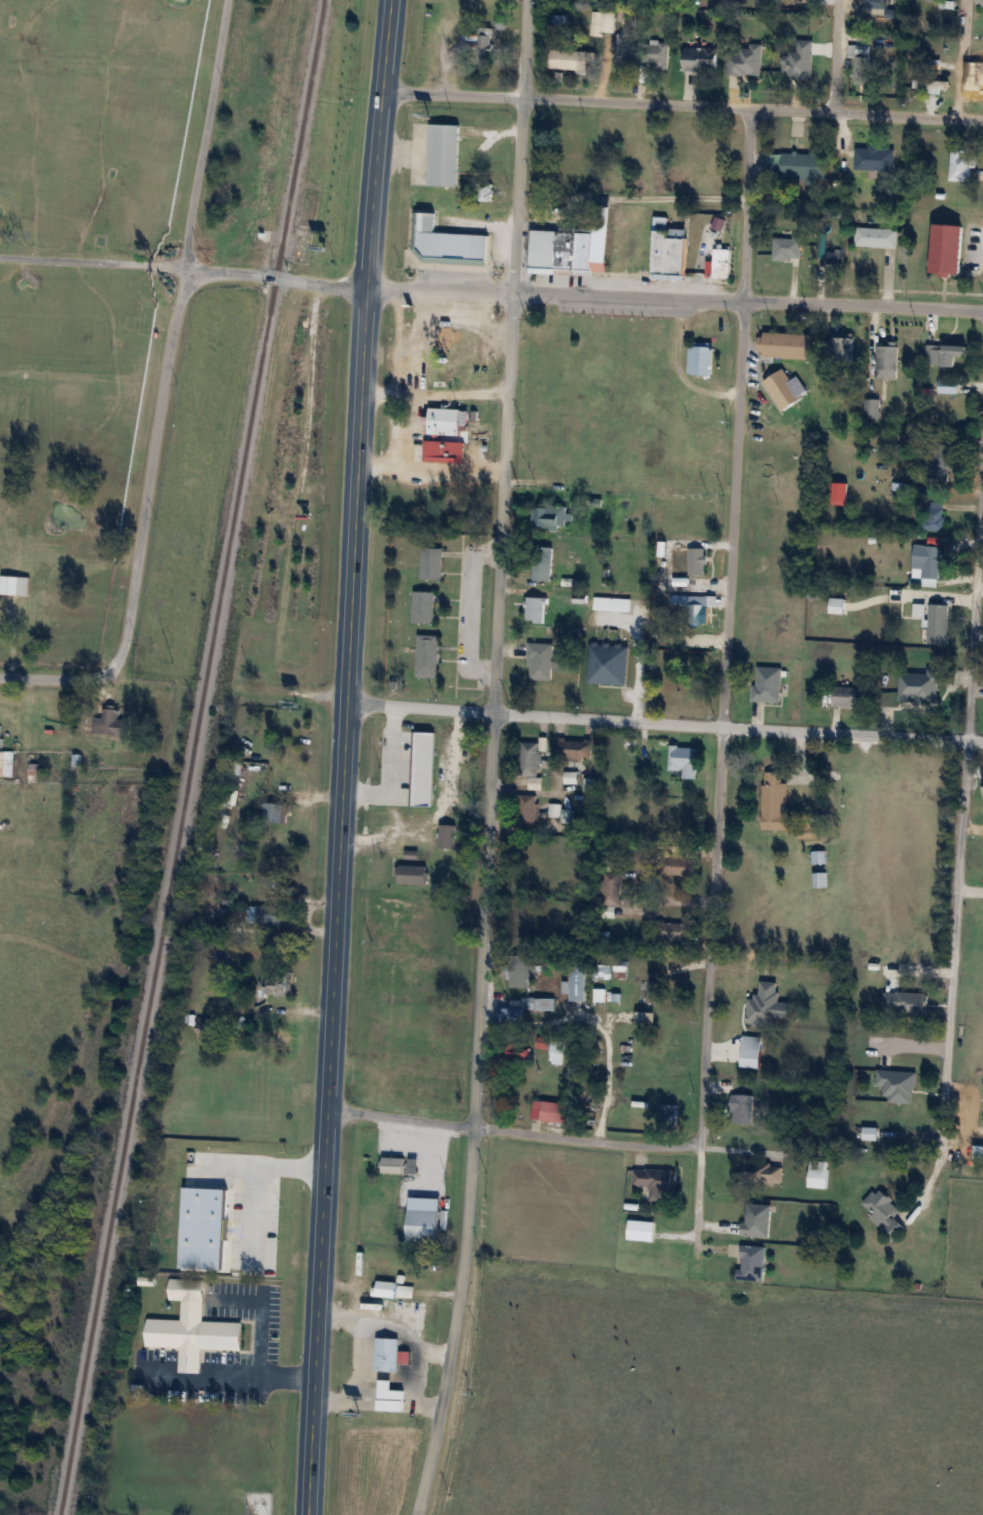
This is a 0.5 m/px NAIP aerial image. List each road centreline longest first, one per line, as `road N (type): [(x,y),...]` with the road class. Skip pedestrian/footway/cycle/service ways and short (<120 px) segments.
road 1 (tertiary): [(413,1514),(460,1272),(528,0)]
road 2 (primary): [(312,1514),(310,1373),(366,290)]
road 3 (residential): [(982,310),(366,290),(272,271),(182,268)]
road 4 (residential): [(105,675),(116,667),(127,631),(224,0)]
road 5 (residential): [(342,698),(982,742)]
road 6 (residential): [(717,724),(749,110)]
road 7 (residential): [(982,120),(382,93)]
road 8 (residential): [(937,1164),(967,741)]
road 9 (residential): [(694,1142),(717,724)]
road 10 (residential): [(694,1142),(625,1142),(322,1108)]
road 11 (residential): [(967,741),(982,441)]
road 12 (primary): [(366,290),(391,0)]
road 13 (residential): [(0,258),(182,268)]

